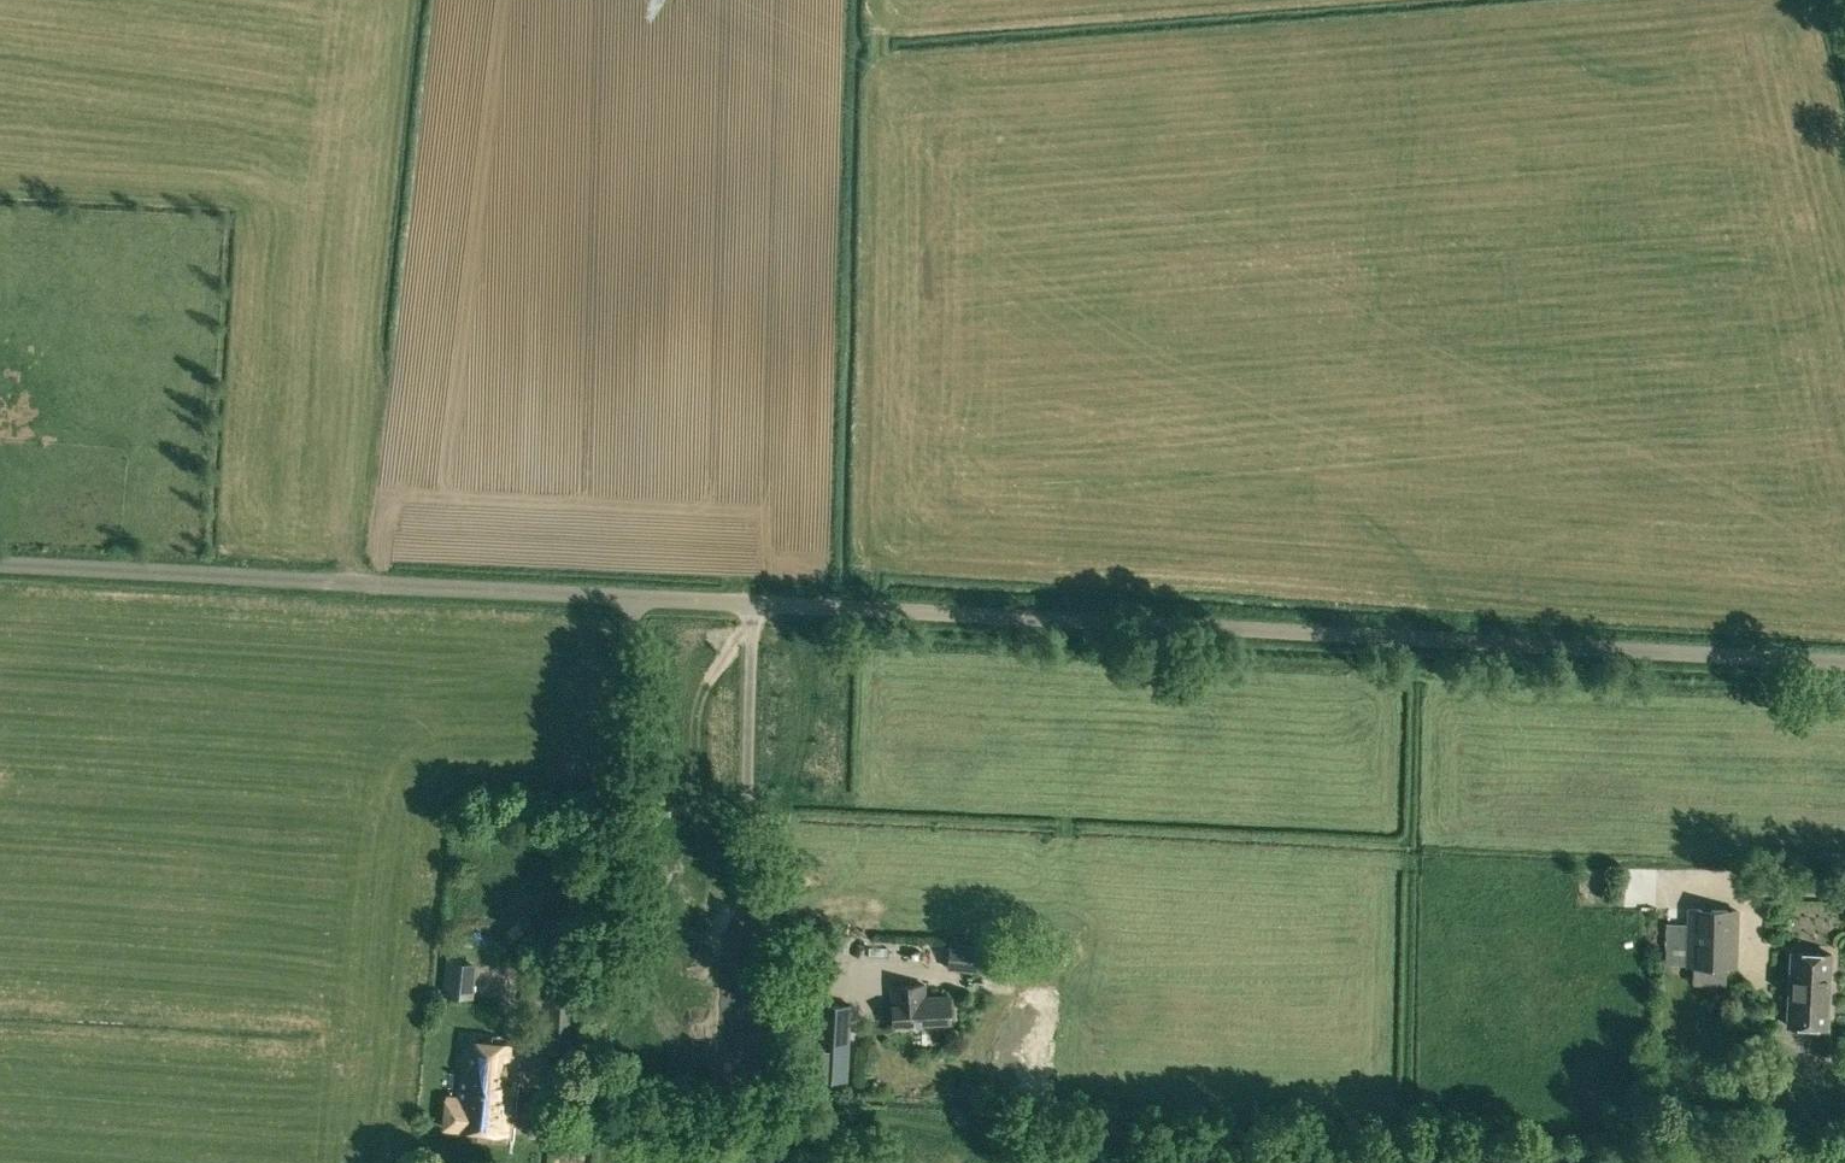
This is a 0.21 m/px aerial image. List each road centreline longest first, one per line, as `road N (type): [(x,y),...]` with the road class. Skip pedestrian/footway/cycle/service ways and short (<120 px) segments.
road 1 (unclassified): [(1844,665),(0,565)]

